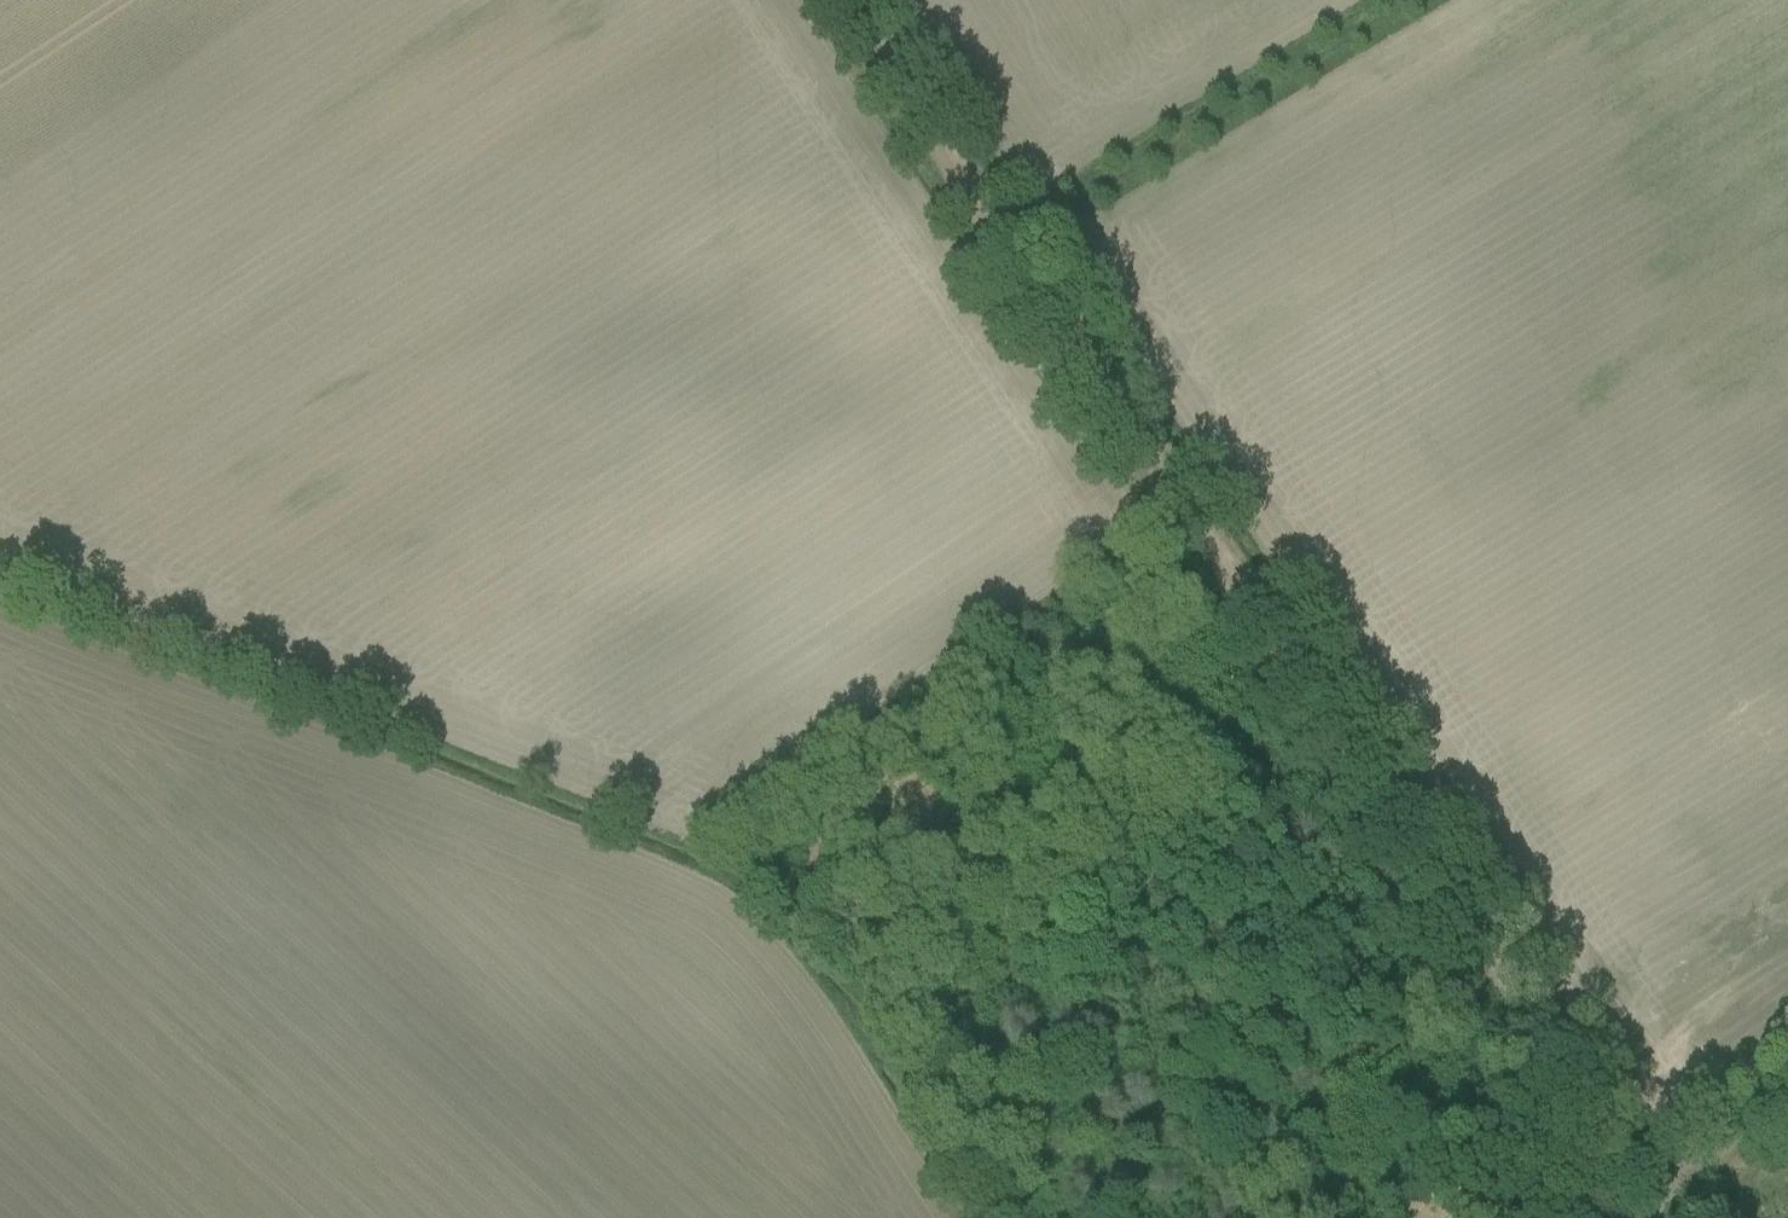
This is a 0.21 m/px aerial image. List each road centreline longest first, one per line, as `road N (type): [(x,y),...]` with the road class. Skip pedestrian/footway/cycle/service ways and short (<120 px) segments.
road 1 (track): [(1651,1201),(987,230),(839,0)]
road 2 (track): [(1787,1094),(1651,1201)]

